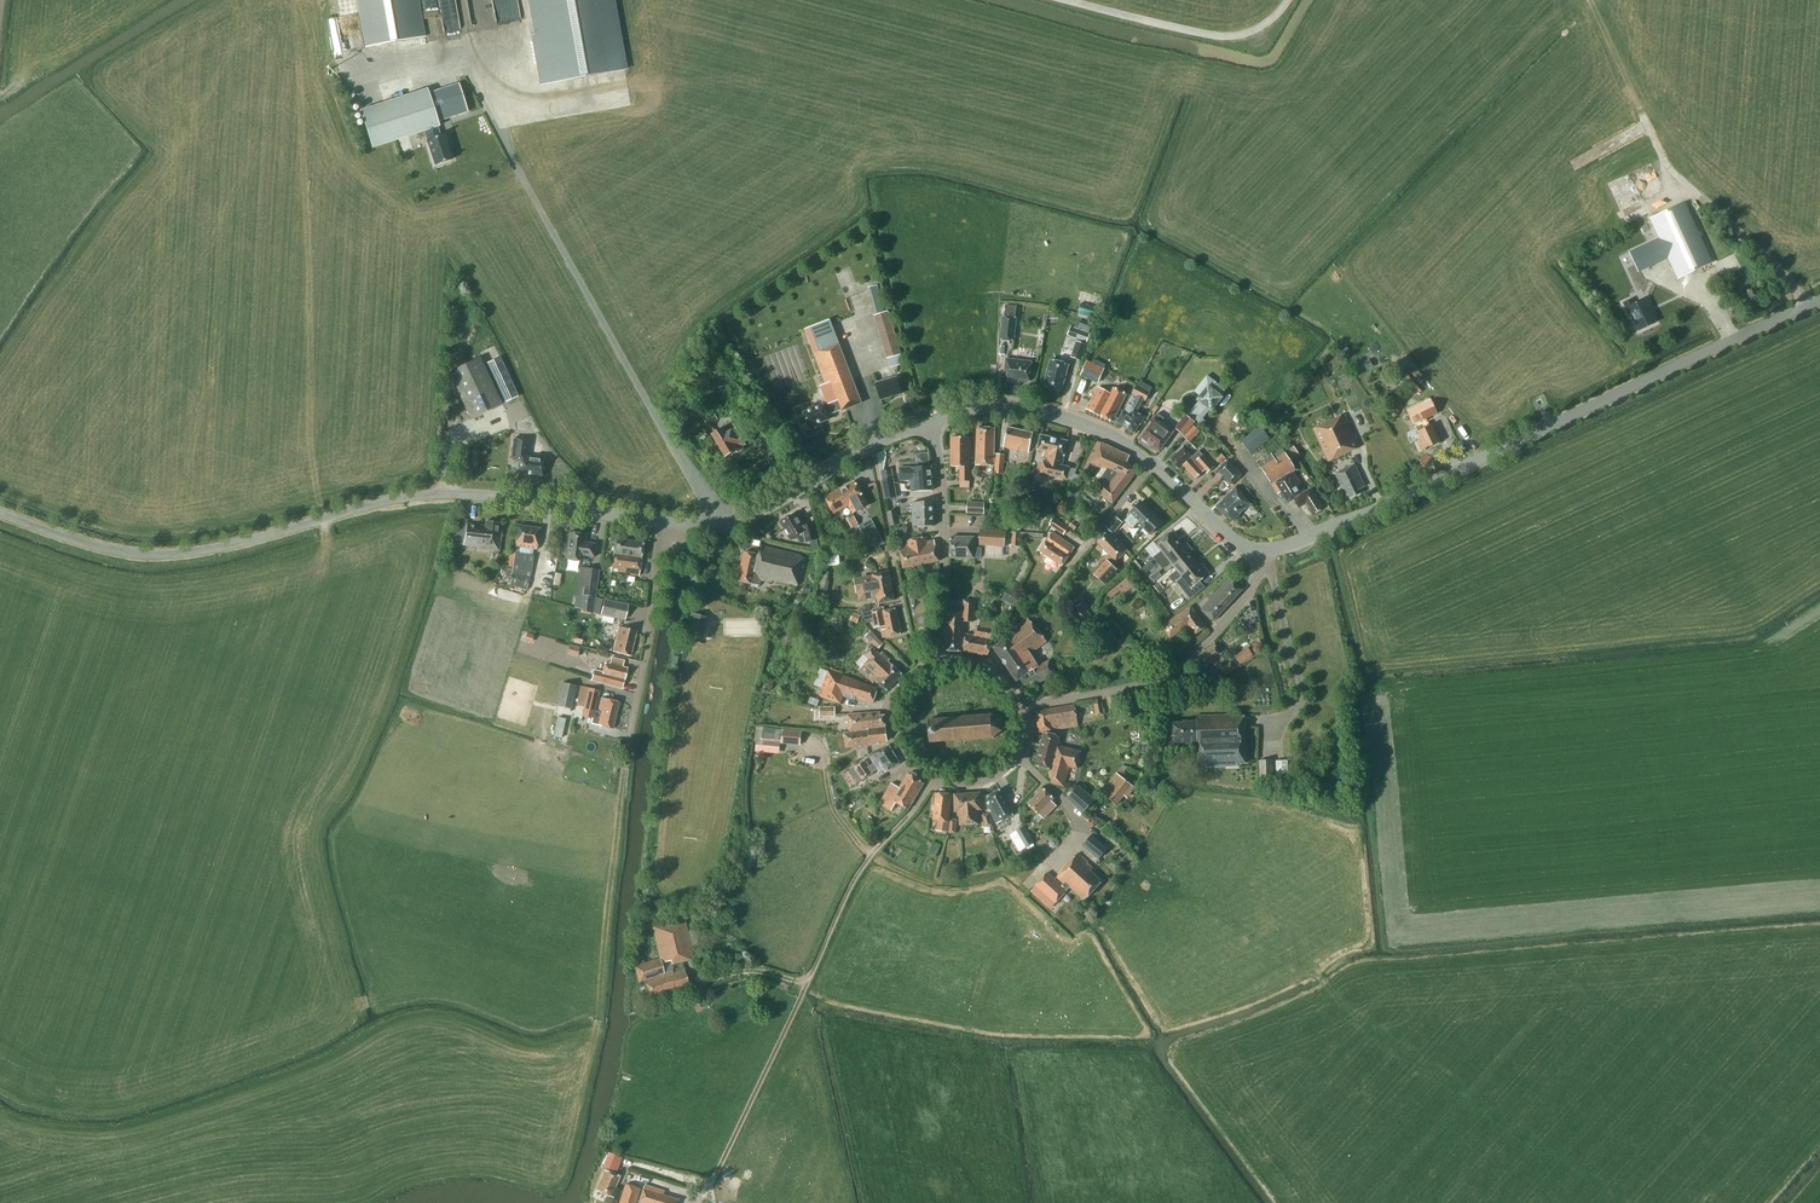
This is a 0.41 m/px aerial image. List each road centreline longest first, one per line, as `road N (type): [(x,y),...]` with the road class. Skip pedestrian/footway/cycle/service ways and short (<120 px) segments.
road 1 (tertiary): [(0,512),(107,550),(154,555),(418,495),(512,497),(660,521)]
road 2 (tertiary): [(1266,550),(1305,540),(1819,301)]
road 3 (unclassified): [(710,1185),(854,880),(933,780)]
road 4 (residential): [(1019,708),(1173,671),(1244,599),(1266,550)]
road 5 (tertiary): [(660,521),(693,526),(739,518),(929,420)]
road 6 (residential): [(940,665),(941,466),(929,420)]
road 7 (tertiary): [(1152,463),(1100,431),(1044,411),(987,405),(929,420)]
road 8 (track): [(1288,0),(1257,28),(1221,37),(1077,0)]
road 9 (residential): [(629,739),(660,521)]
road 10 (residential): [(1049,592),(1152,463)]
road 11 (residential): [(933,780),(903,756),(893,715),(910,680),(940,665)]
road 12 (tertiary): [(1266,550),(1234,541),(1152,463)]

